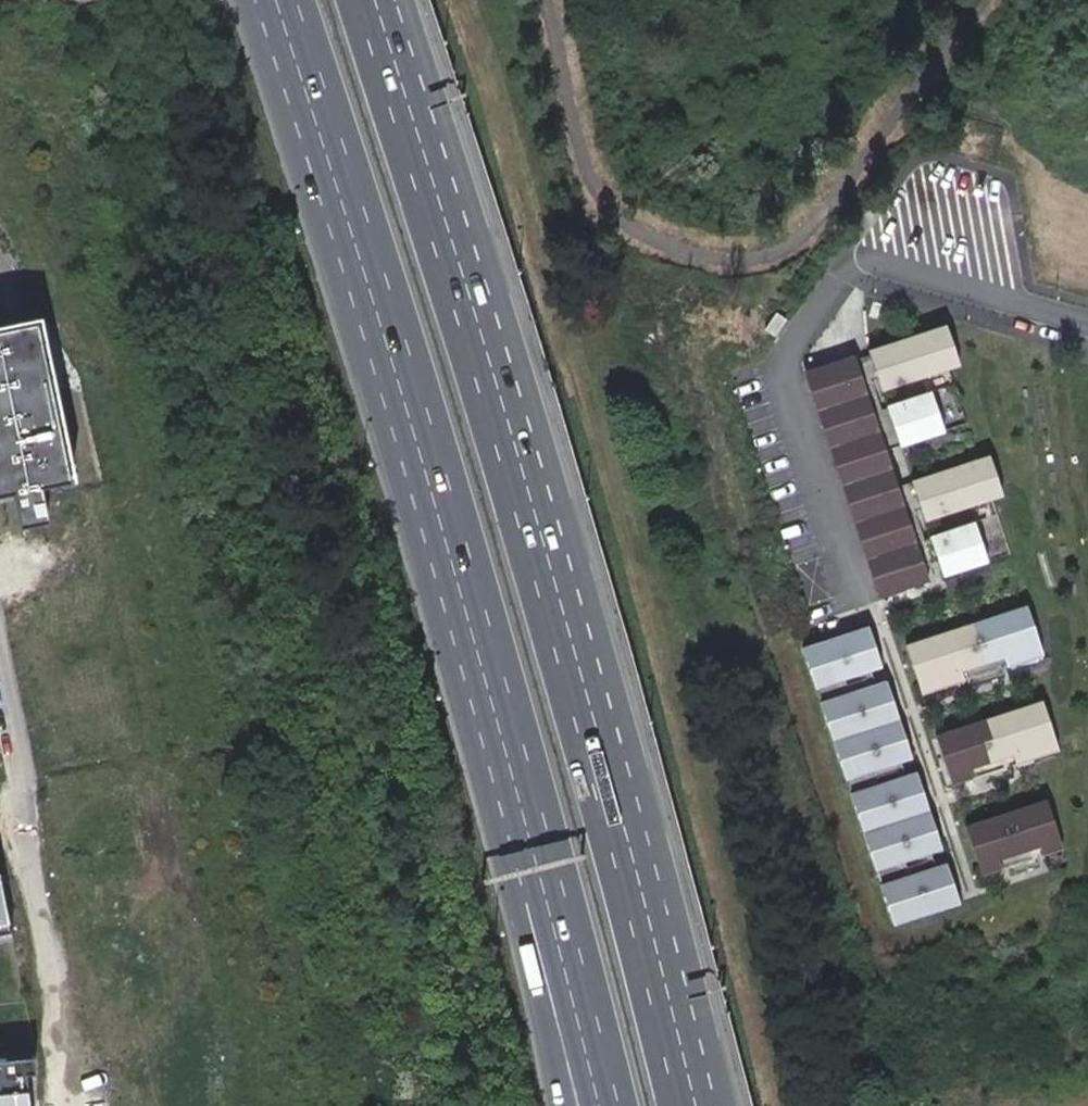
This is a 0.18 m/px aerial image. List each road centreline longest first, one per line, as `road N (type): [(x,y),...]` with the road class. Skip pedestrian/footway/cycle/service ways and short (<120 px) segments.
road 1 (trunk): [(685,1105),(534,540),(381,46)]
road 2 (trunk): [(286,0),(454,538),(545,869)]
road 3 (unknown): [(81,1105),(0,666)]
road 4 (trunk): [(545,869),(610,1105)]
road 5 (trunk): [(545,869),(527,932),(567,1105)]

